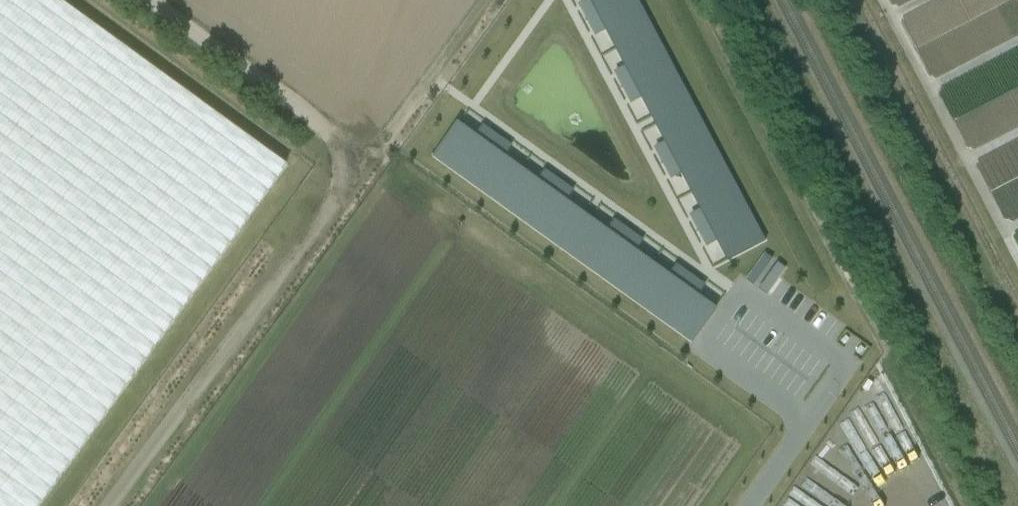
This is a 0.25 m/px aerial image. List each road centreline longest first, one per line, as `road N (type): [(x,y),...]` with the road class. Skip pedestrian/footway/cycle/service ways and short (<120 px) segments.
road 1 (track): [(347,172),(344,192),(319,230),(110,505)]
road 2 (track): [(347,172),(326,132),(145,0)]
road 3 (track): [(482,0),(347,172)]

